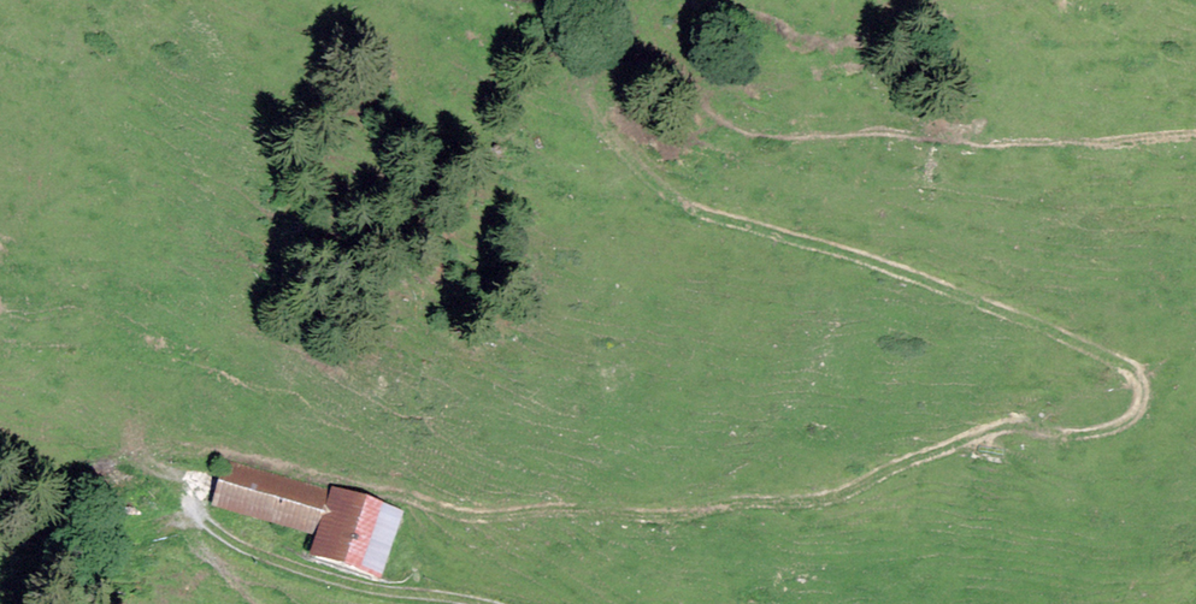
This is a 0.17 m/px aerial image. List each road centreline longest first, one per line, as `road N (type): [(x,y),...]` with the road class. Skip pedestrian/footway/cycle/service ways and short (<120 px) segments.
road 1 (track): [(1195,134),(1009,143),(872,131),(778,135),(742,126),(680,66),(656,59),(605,69),(589,96),(597,123),(655,186),(719,218),(848,253),(1096,349),(1141,378),(1134,417),(1114,429),(1074,433),(1001,426),(813,502),(648,513),(462,514),(228,456),(204,458),(191,469),(188,490),(202,520)]
road 2 (track): [(212,528),(322,574),(478,603)]
road 3 (track): [(212,528),(202,520),(197,527),(209,567),(254,603)]

